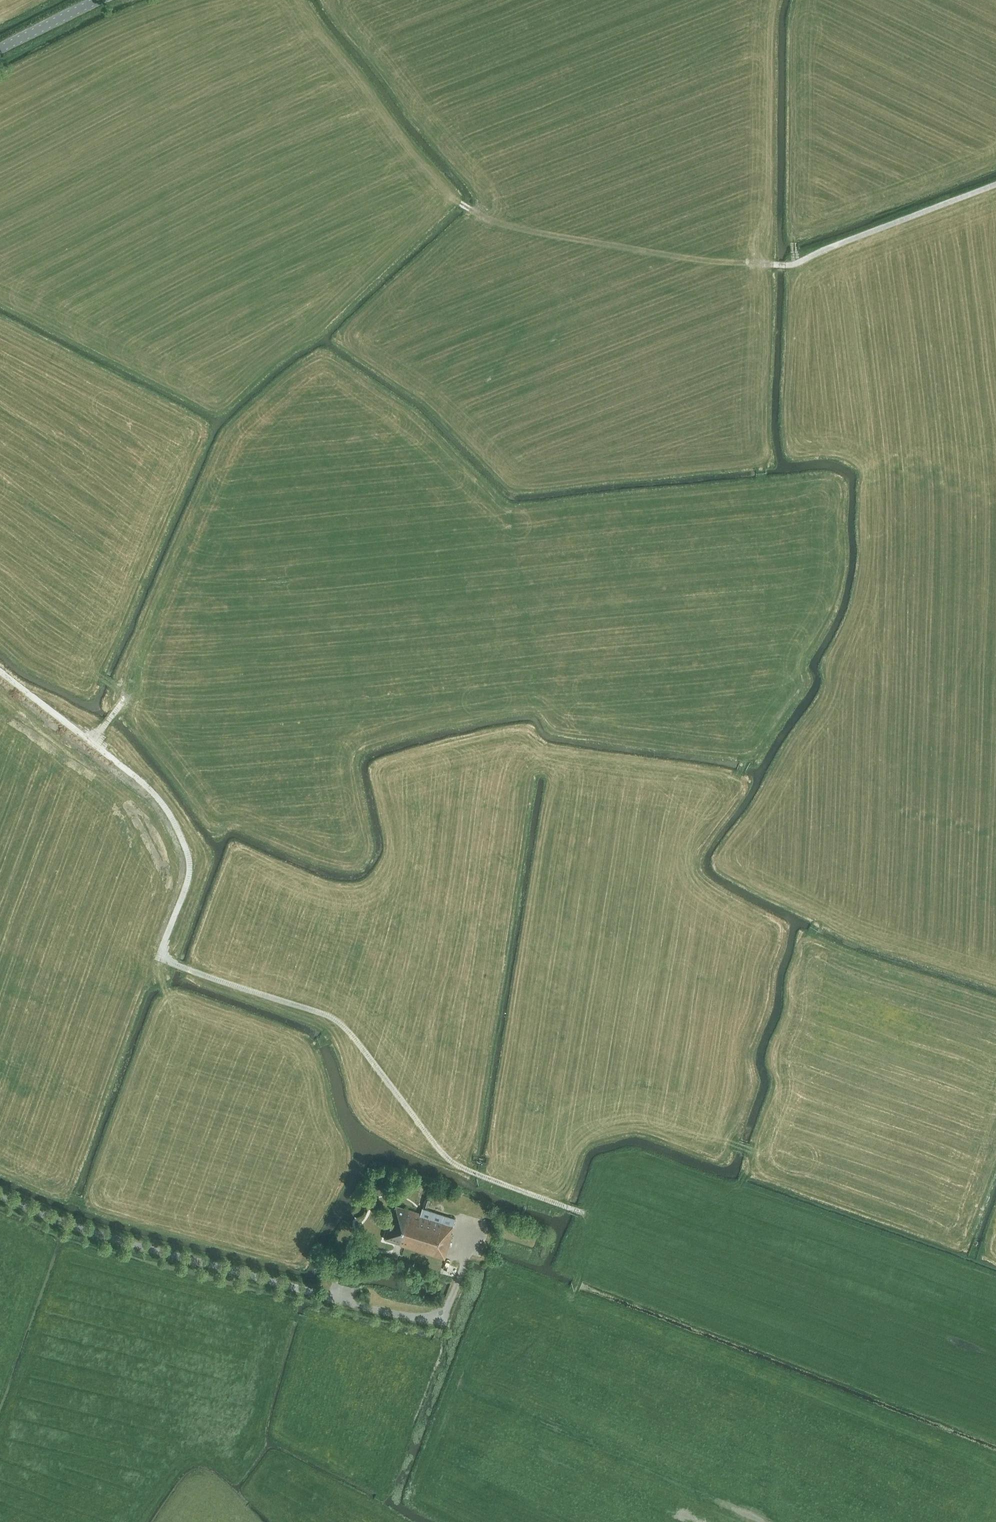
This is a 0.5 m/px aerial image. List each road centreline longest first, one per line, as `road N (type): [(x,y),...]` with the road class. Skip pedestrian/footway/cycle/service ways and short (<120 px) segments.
road 1 (track): [(581,1211),(448,1159),(339,1022),(160,958),(190,871),(173,820),(134,774),(0,669)]
road 2 (residential): [(454,1291),(433,1319),(392,1314),(102,1236),(0,1195)]

